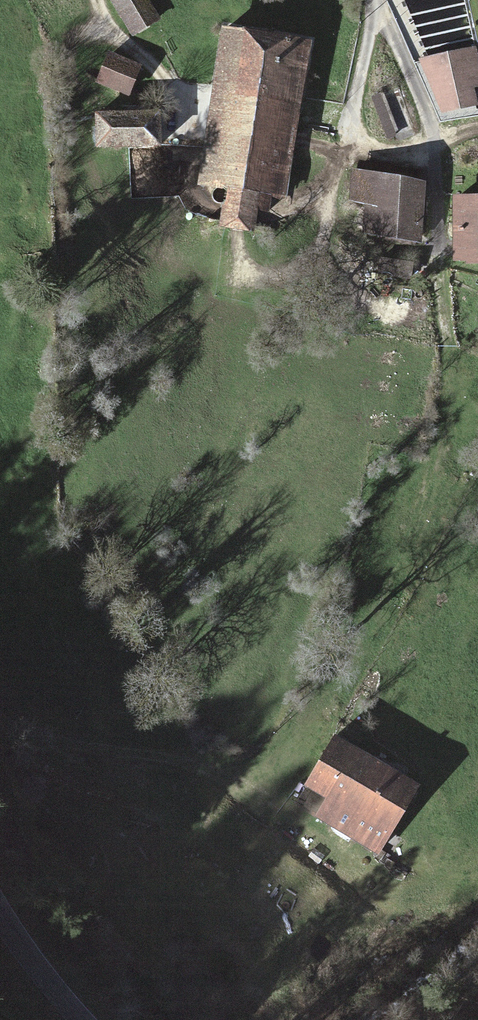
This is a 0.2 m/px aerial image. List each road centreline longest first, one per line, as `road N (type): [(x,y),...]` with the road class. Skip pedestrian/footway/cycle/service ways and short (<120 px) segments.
road 1 (track): [(275,795),(186,758),(0,758)]
road 2 (residential): [(382,0),(440,140),(442,250)]
road 3 (tertiary): [(87,1019),(0,900)]

